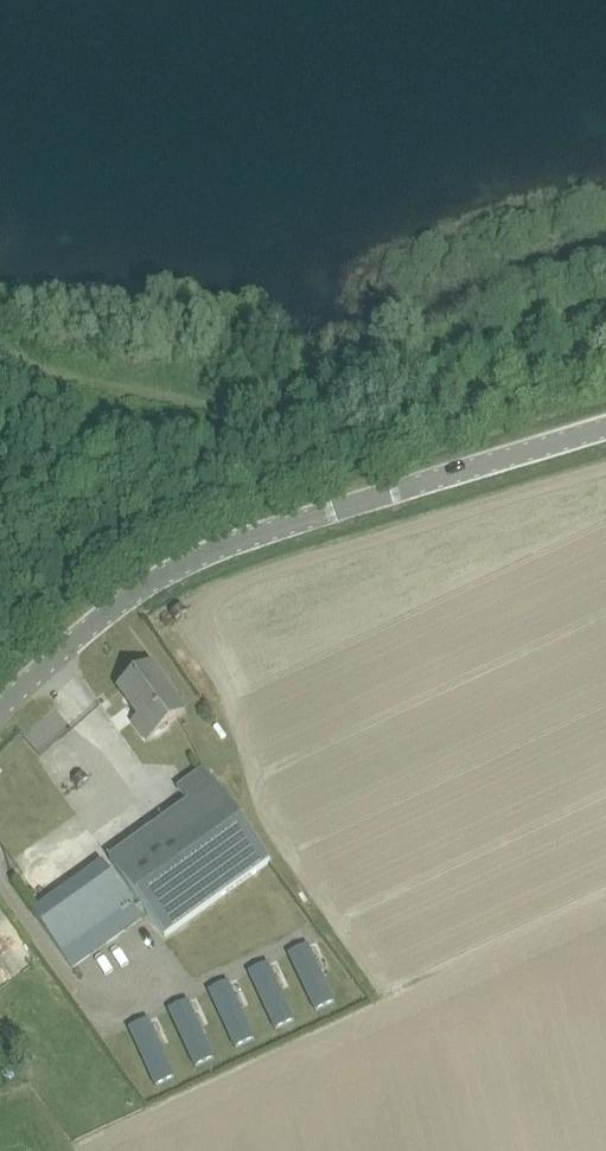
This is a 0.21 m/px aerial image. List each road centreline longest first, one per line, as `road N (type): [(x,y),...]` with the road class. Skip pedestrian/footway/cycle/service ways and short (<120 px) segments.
road 1 (unclassified): [(0,707),(120,598),(185,559),(250,532),(605,426)]
road 2 (track): [(605,305),(227,421),(166,425),(88,401),(0,359)]

